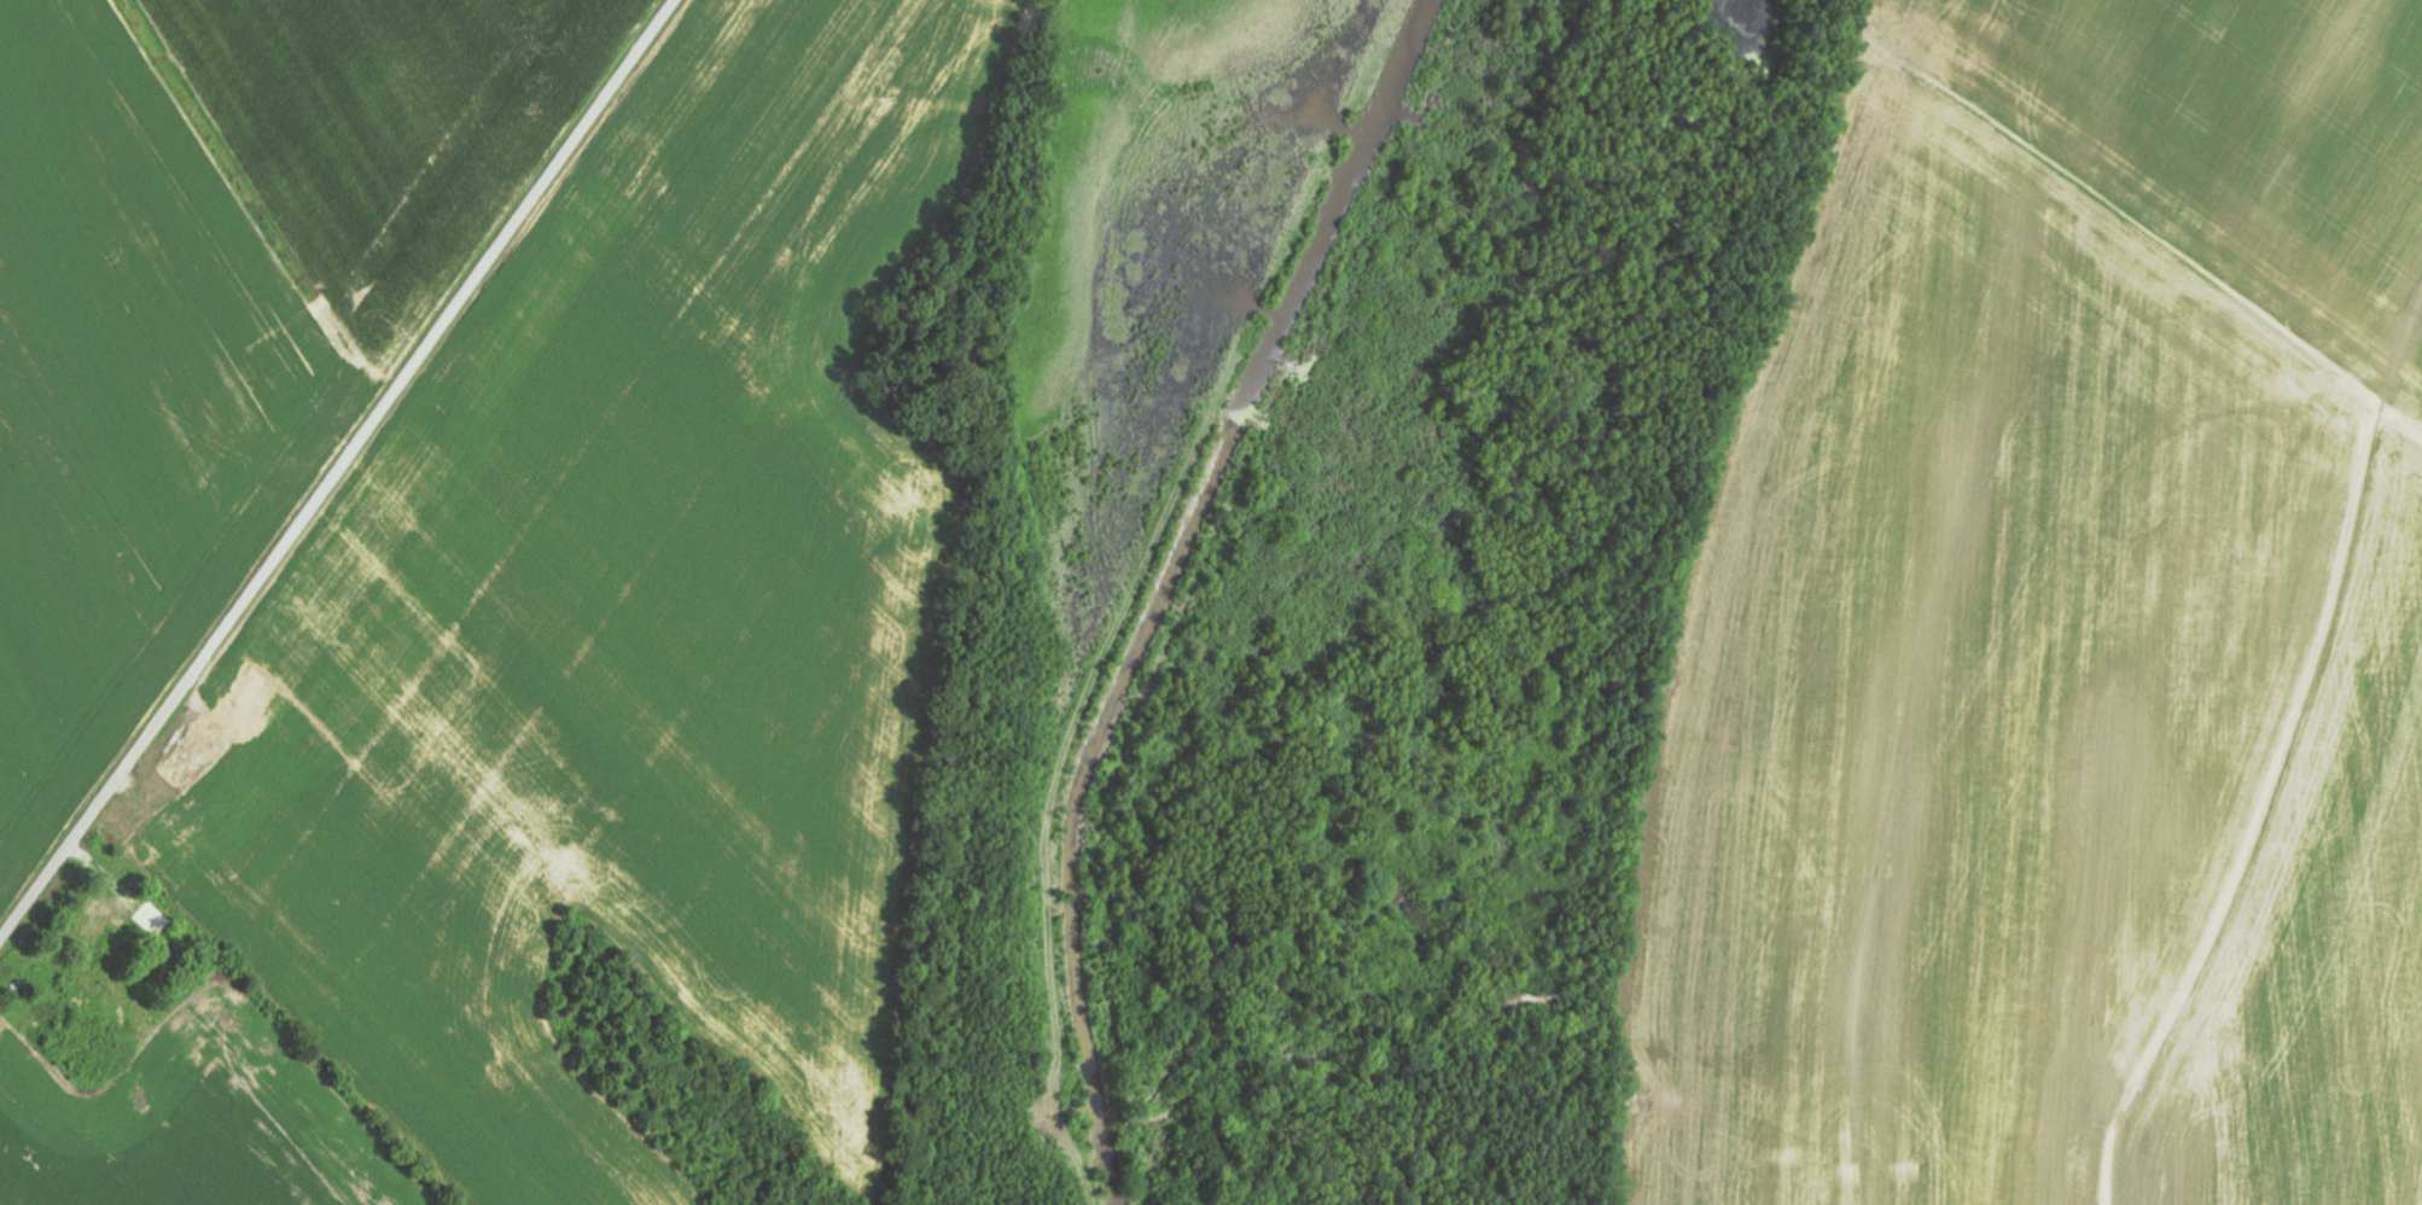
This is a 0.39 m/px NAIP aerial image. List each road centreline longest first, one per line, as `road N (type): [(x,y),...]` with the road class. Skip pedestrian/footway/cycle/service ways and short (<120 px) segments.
road 1 (residential): [(0,940),(677,0)]

